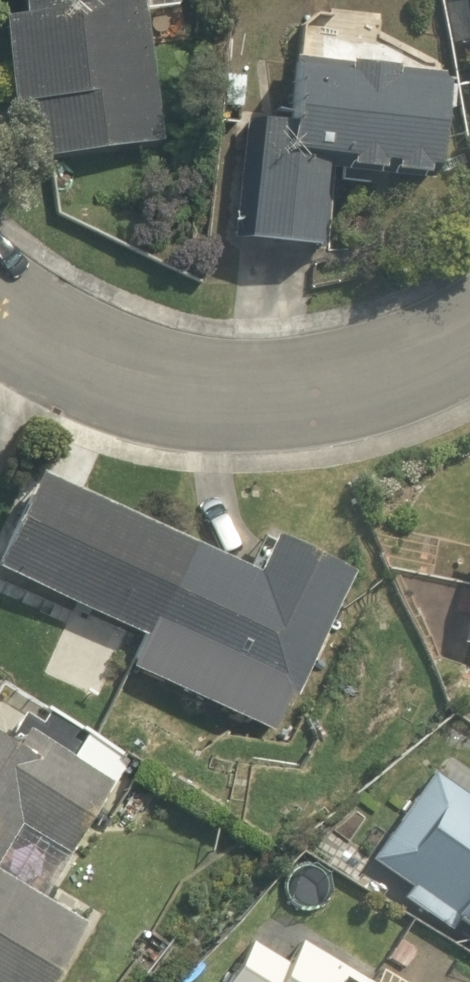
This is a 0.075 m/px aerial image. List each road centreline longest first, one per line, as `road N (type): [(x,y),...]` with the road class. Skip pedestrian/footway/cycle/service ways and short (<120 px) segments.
road 1 (residential): [(0,320),(54,352),(166,391),(318,389),(436,359),(469,338)]

